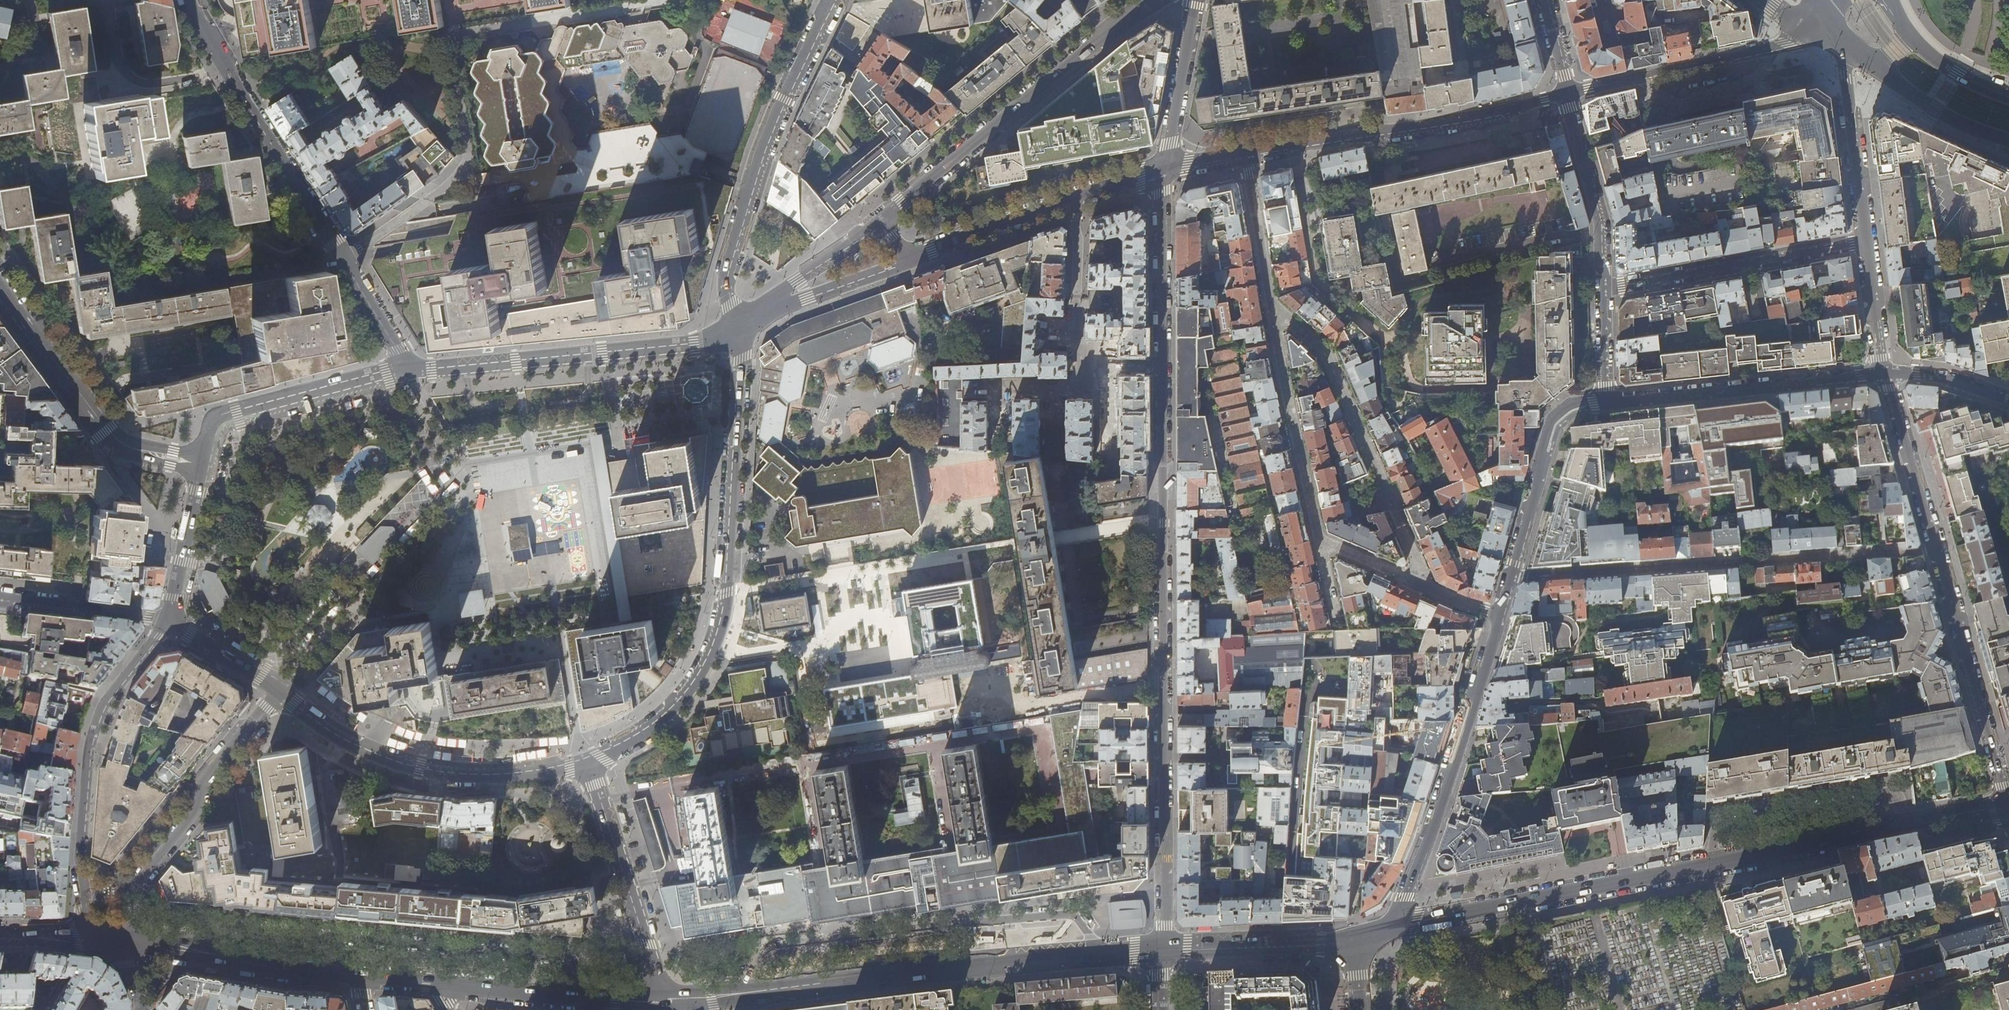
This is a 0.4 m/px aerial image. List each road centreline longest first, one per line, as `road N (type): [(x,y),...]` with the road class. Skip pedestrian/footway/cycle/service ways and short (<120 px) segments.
road 1 (secondary): [(2008,806),(1401,924)]
road 2 (residential): [(1164,755),(1166,169)]
road 3 (residential): [(1608,402),(1579,404),(1555,425),(1401,924)]
road 4 (residential): [(587,765),(653,729),(714,650),(727,592),(741,330)]
road 5 (tertiary): [(1884,372),(2008,802)]
road 6 (residential): [(189,0),(411,371)]
road 7 (residential): [(1568,93),(1166,169)]
road 8 (residential): [(1097,953),(1075,915),(821,939),(762,950),(744,995)]
road 9 (secondary): [(1097,953),(744,995)]
road 10 (residential): [(881,222),(1156,0)]
road 11 (residential): [(831,0),(760,160),(725,280),(741,330)]
road 12 (residential): [(171,619),(109,698),(92,736),(80,847),(91,935)]
road 13 (residential): [(741,330),(695,343),(411,371)]
road 14 (residential): [(278,689),(347,742),(420,769),(506,777),(587,765)]
road 15 (residential): [(127,941),(135,889),(198,808),(200,782),(278,689)]
road 16 (residential): [(1884,372),(1608,402)]
road 17 (tertiary): [(0,298),(118,440),(204,465)]
road 18 (residential): [(1823,17),(1787,44),(1568,93)]
road 19 (residential): [(1604,290),(1866,243)]
road 20 (residential): [(587,765),(662,1003)]
road 21 (residential): [(411,371),(225,418),(204,465)]
road 22 (secondary): [(361,979),(127,941)]
road 23 (secondary): [(662,1003),(434,984)]
road 24 (tertiary): [(1843,41),(1866,243)]
road 25 (residential): [(1568,93),(1599,213),(1604,290)]
road 26 (residential): [(1162,948),(1164,755)]
road 27 (secondary): [(1353,938),(1162,948)]
road 28 (residential): [(910,261),(741,330)]
road 29 (residential): [(741,330),(881,222)]
road 30 (residential): [(1074,202),(910,261)]
road 31 (residential): [(171,619),(0,597)]
road 32 (residential): [(1166,169),(1198,0)]
road 33 (tertiary): [(204,465),(171,619)]
road 34 (primary): [(1879,72),(1926,104),(2008,141)]
road 35 (tertiary): [(1866,243),(1884,372)]
road 36 (residential): [(171,619),(278,689)]
road 37 (residential): [(1884,372),(1947,378),(2008,398)]

